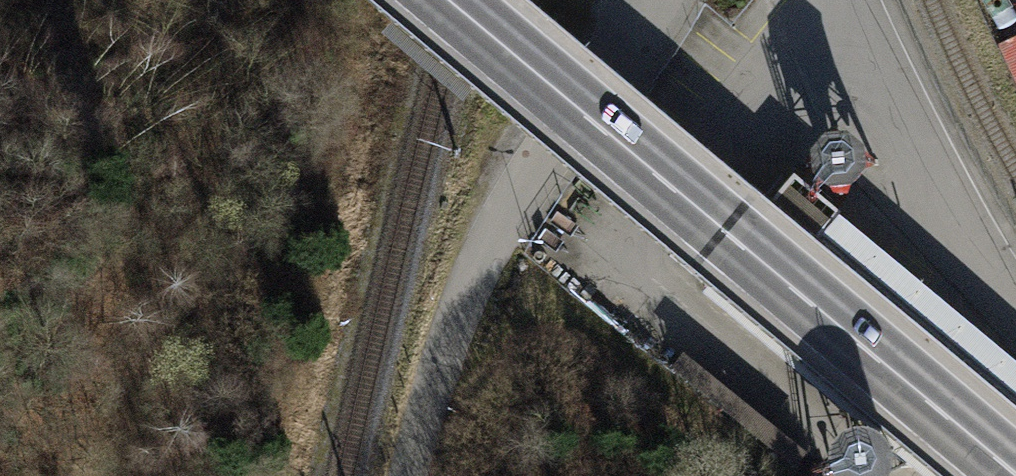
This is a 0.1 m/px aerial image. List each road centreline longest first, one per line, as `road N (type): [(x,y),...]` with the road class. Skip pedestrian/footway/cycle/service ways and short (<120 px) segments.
road 1 (secondary): [(447,0),(1015,475)]
road 2 (track): [(420,475),(456,312),(527,179),(625,53)]

